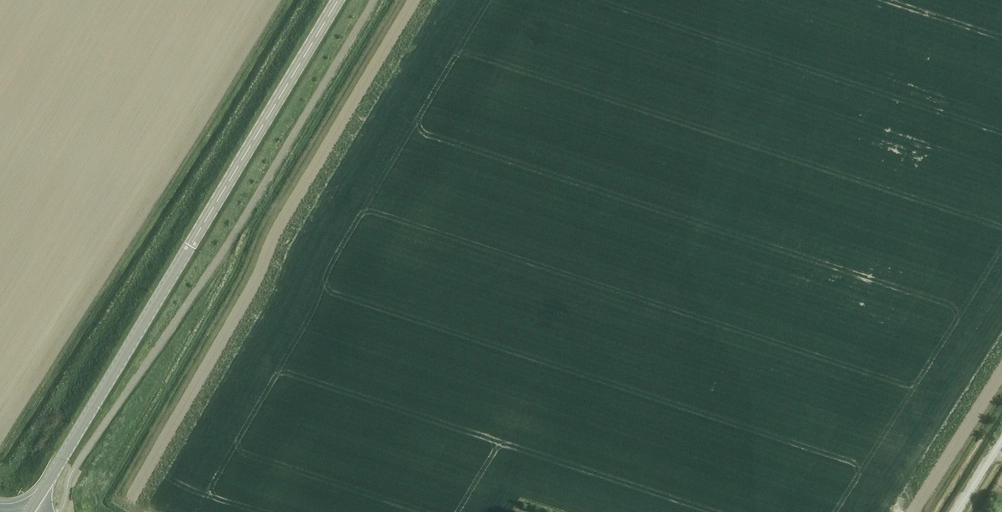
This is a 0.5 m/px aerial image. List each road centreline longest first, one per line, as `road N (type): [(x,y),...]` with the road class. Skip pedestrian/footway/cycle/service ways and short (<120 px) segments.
road 1 (tertiary): [(29,511),(339,0)]

